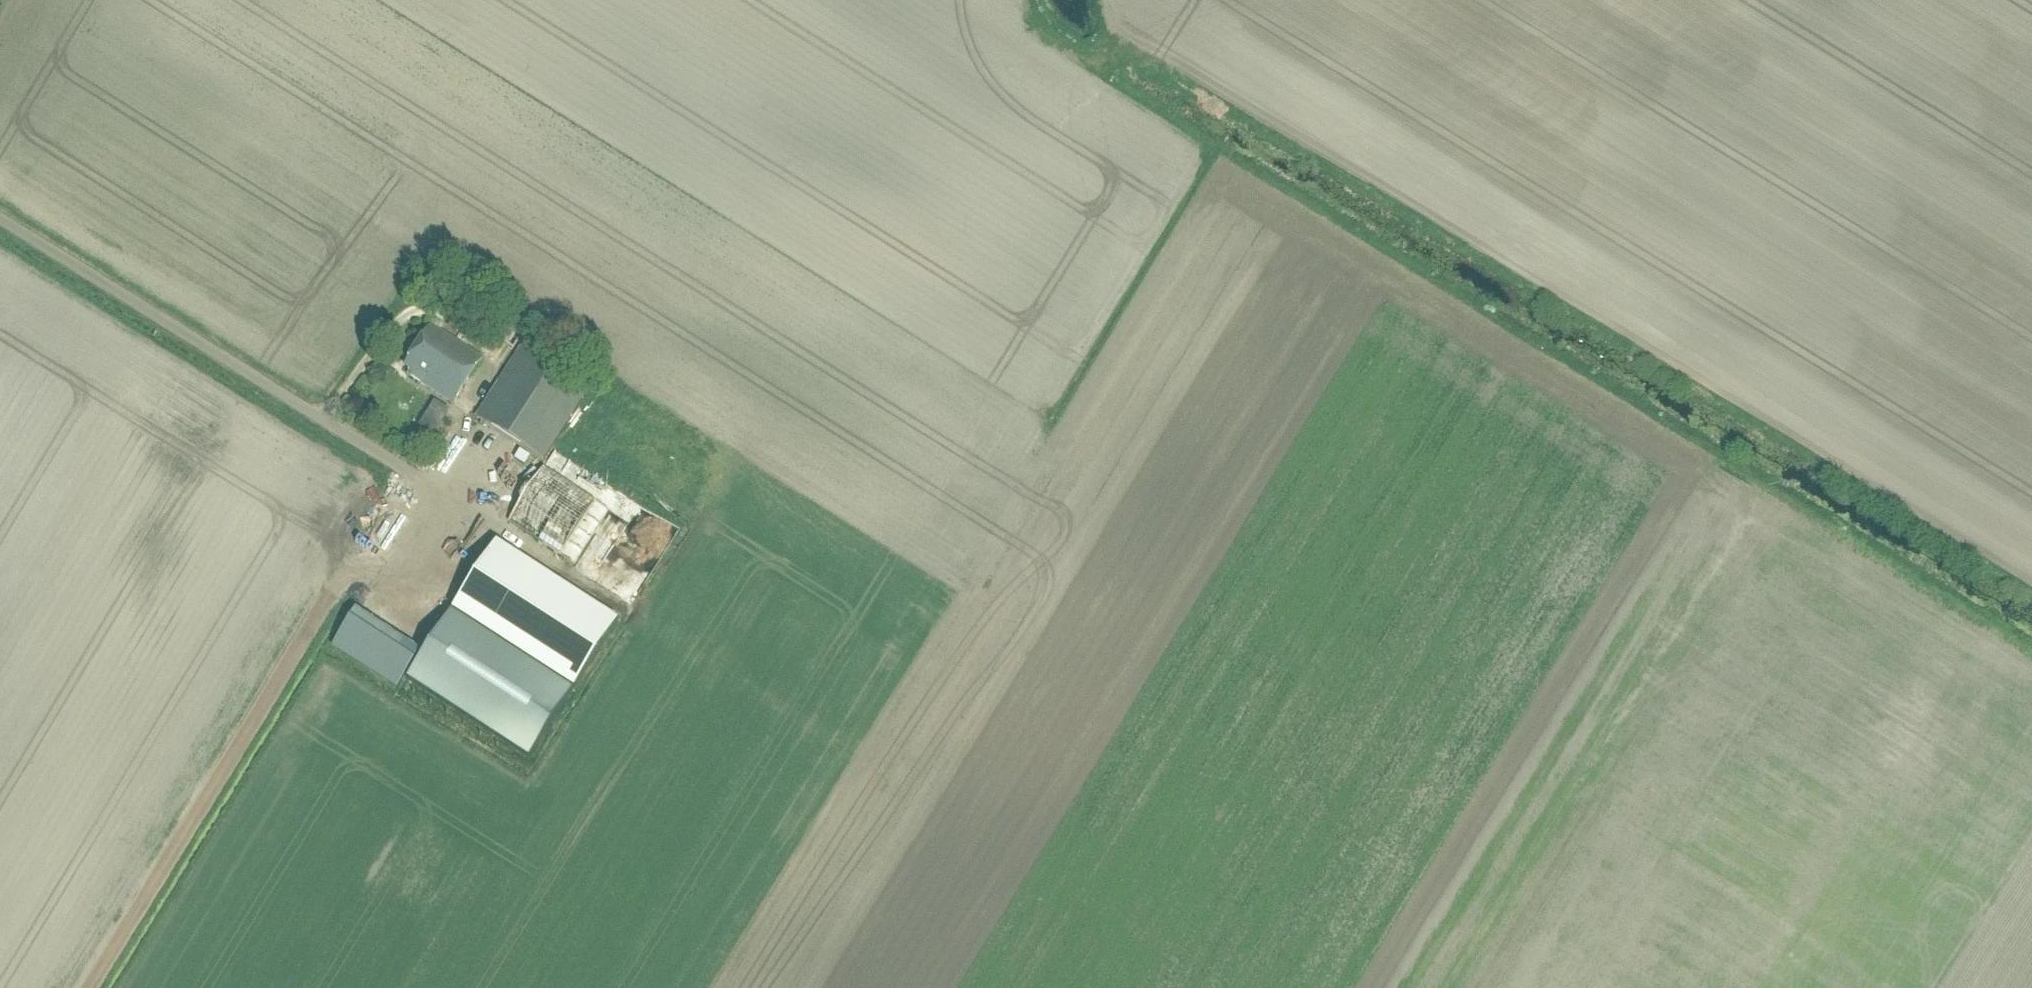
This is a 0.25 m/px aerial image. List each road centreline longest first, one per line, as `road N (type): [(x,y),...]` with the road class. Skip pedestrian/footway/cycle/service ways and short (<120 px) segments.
road 1 (unclassified): [(442,495),(0,219)]

